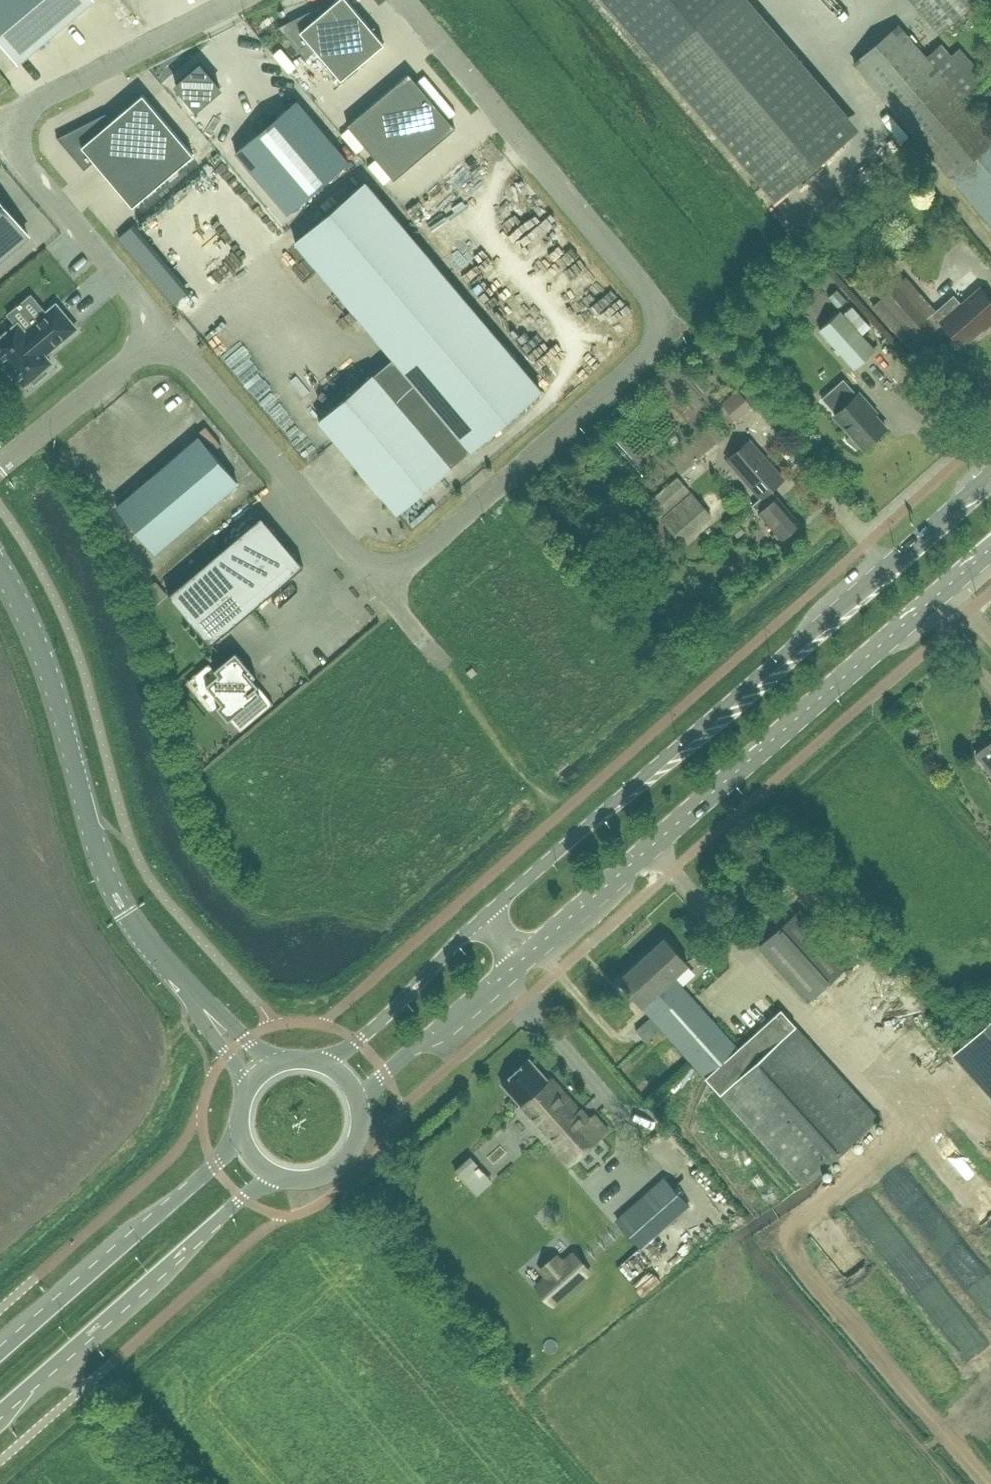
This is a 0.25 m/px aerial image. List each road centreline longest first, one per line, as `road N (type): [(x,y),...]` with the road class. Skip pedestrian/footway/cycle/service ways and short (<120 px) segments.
road 1 (primary): [(990,475),(459,939),(332,1063)]
road 2 (primary): [(364,1100),(990,550)]
road 3 (unclassified): [(404,0),(649,293),(660,323),(652,351),(382,591)]
road 4 (unclassified): [(236,0),(19,118),(16,152),(161,332)]
road 5 (secondary): [(204,1011),(129,917),(102,857),(47,666),(0,570)]
road 6 (primary): [(0,1411),(268,1175)]
road 7 (unclassified): [(161,332),(382,591)]
road 8 (primary): [(242,1143),(0,1354)]
road 9 (unclassified): [(0,465),(161,332)]
road 10 (primary): [(268,1175),(306,1185),(342,1171),(364,1139),(364,1100)]

